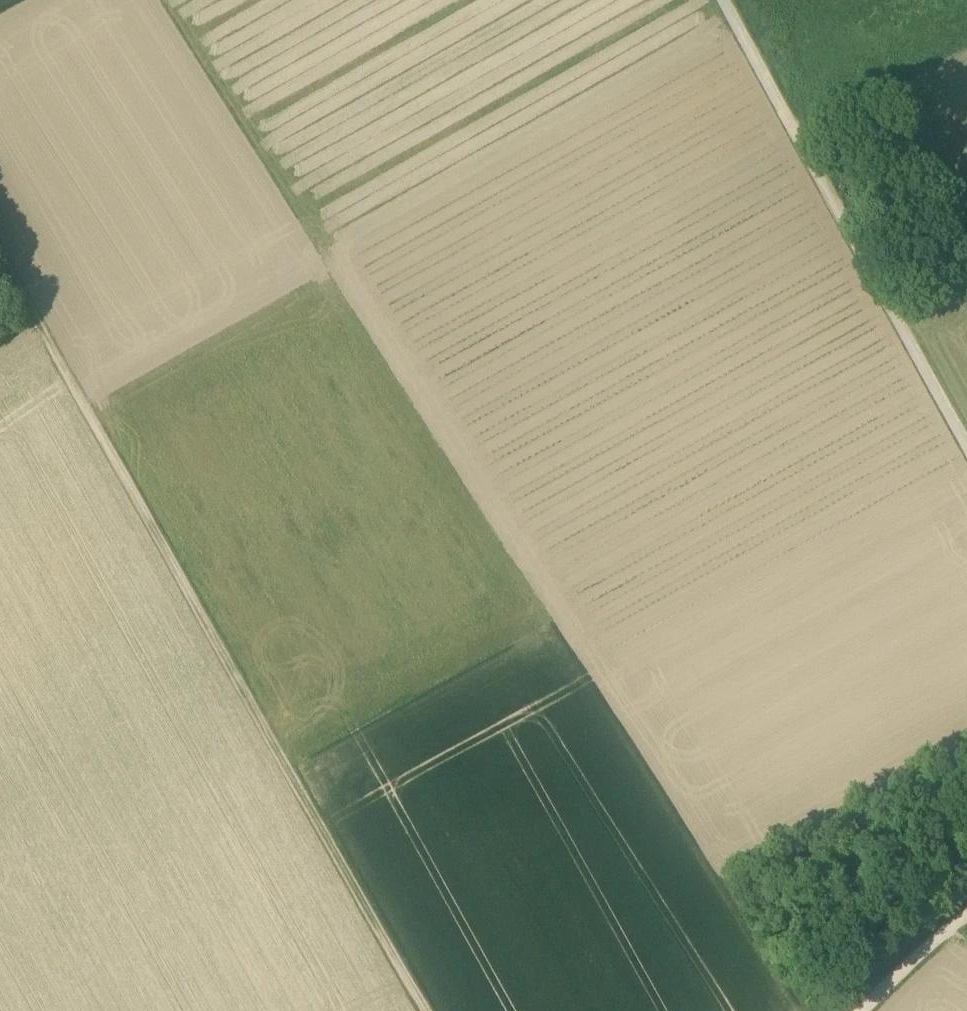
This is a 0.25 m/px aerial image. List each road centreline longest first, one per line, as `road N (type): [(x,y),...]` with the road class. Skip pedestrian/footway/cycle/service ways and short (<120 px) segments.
road 1 (track): [(0,257),(423,1010)]
road 2 (track): [(966,450),(721,0)]
road 3 (track): [(966,907),(857,1010)]

